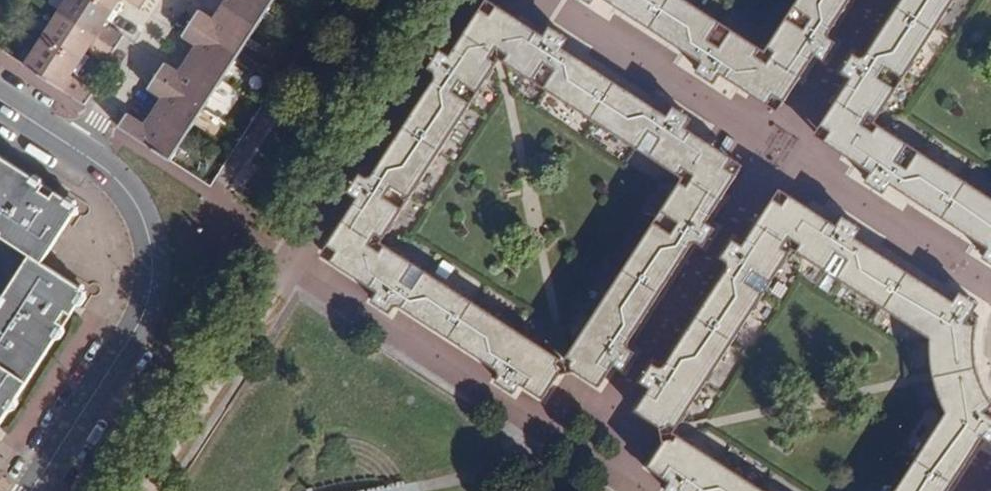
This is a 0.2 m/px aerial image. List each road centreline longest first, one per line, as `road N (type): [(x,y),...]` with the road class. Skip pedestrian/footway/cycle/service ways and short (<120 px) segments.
road 1 (tertiary): [(80,152),(133,201),(152,254),(150,293),(133,333),(31,490)]
road 2 (residential): [(178,0),(80,152)]

